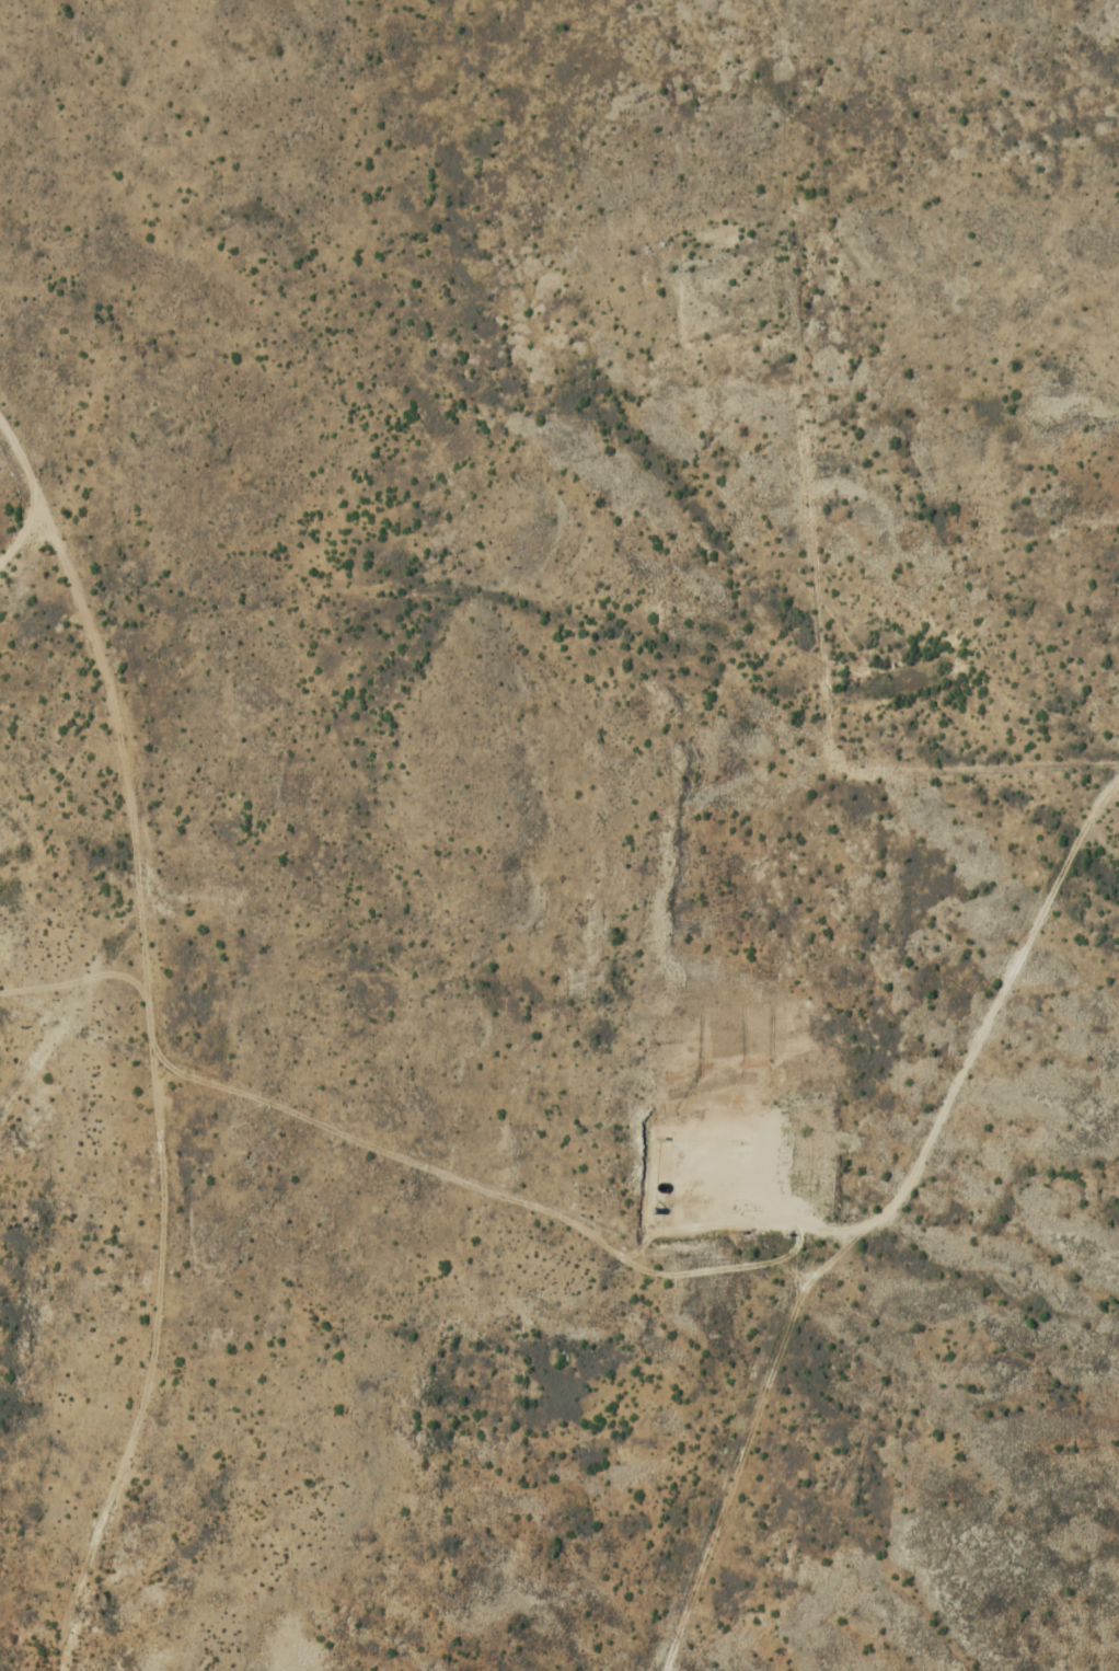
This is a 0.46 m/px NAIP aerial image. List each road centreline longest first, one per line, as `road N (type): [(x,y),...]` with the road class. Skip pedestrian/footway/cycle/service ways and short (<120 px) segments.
road 1 (residential): [(0,419),(89,610),(126,736),(160,1127),(165,1283),(157,1364),(63,1670)]
road 2 (residential): [(767,0),(787,64),(782,150),(835,753),(880,773),(1118,766)]

